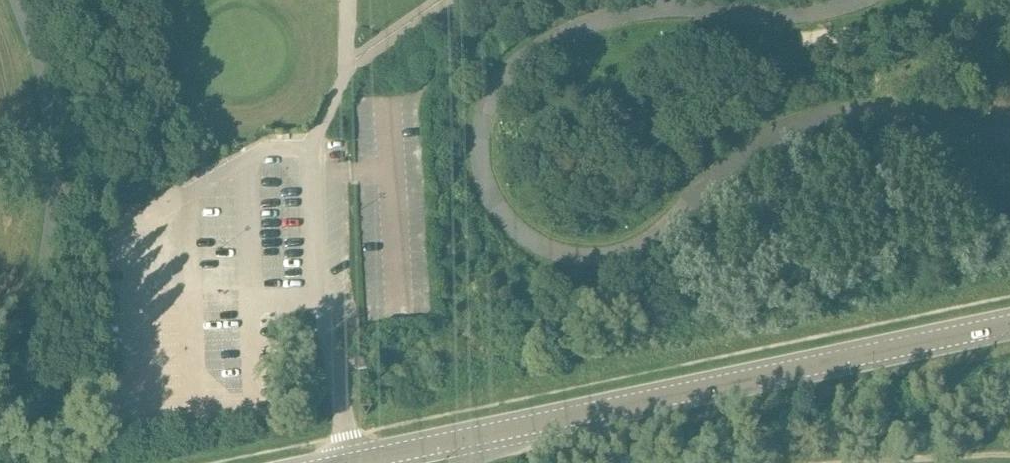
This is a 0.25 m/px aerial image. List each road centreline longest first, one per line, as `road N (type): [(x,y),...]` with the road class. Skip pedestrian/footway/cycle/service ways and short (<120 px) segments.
road 1 (tertiary): [(1009,325),(349,462)]

